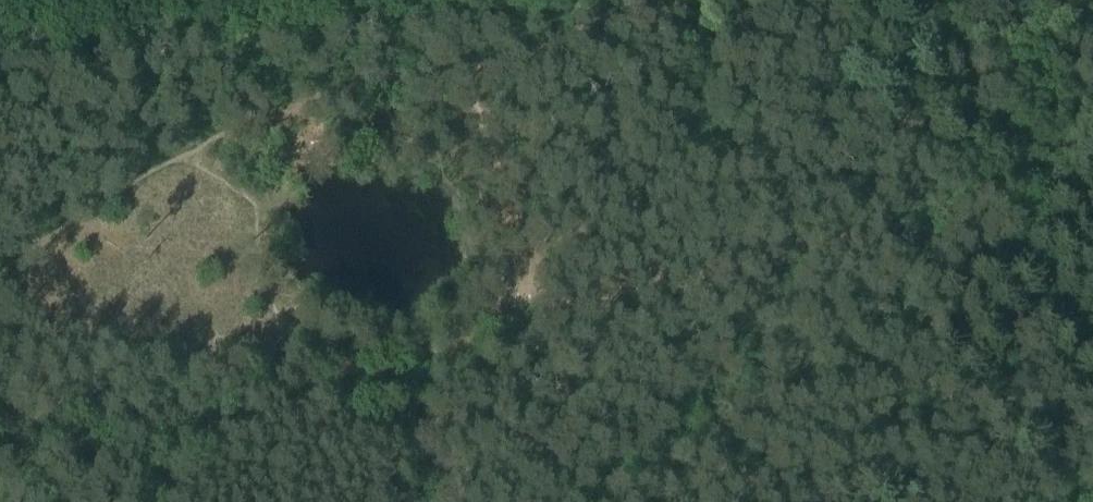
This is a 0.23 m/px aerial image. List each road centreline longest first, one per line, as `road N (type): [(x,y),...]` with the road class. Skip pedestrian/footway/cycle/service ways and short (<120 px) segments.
road 1 (track): [(0,252),(172,144),(630,0)]

